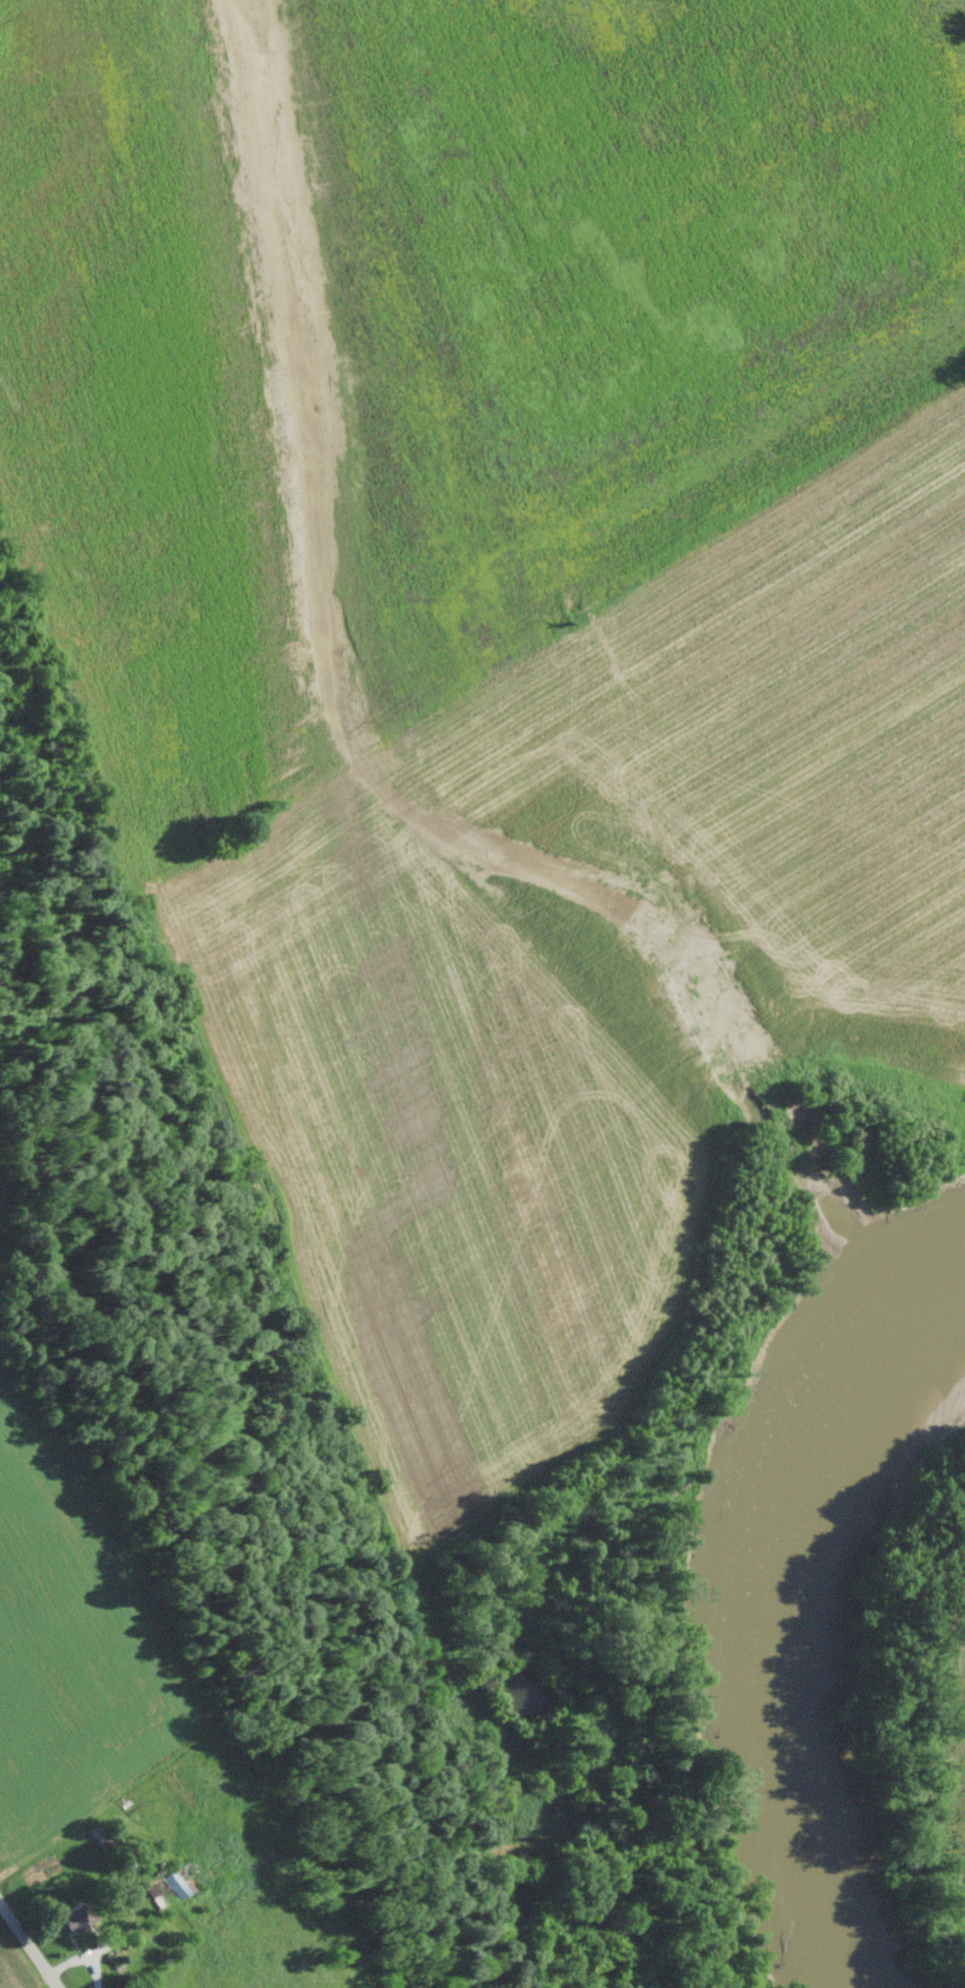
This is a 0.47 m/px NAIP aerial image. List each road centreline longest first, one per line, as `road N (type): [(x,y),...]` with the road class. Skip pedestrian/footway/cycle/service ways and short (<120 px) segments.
road 1 (residential): [(106,0),(209,183),(682,863)]
road 2 (residential): [(89,1987),(0,1852)]

